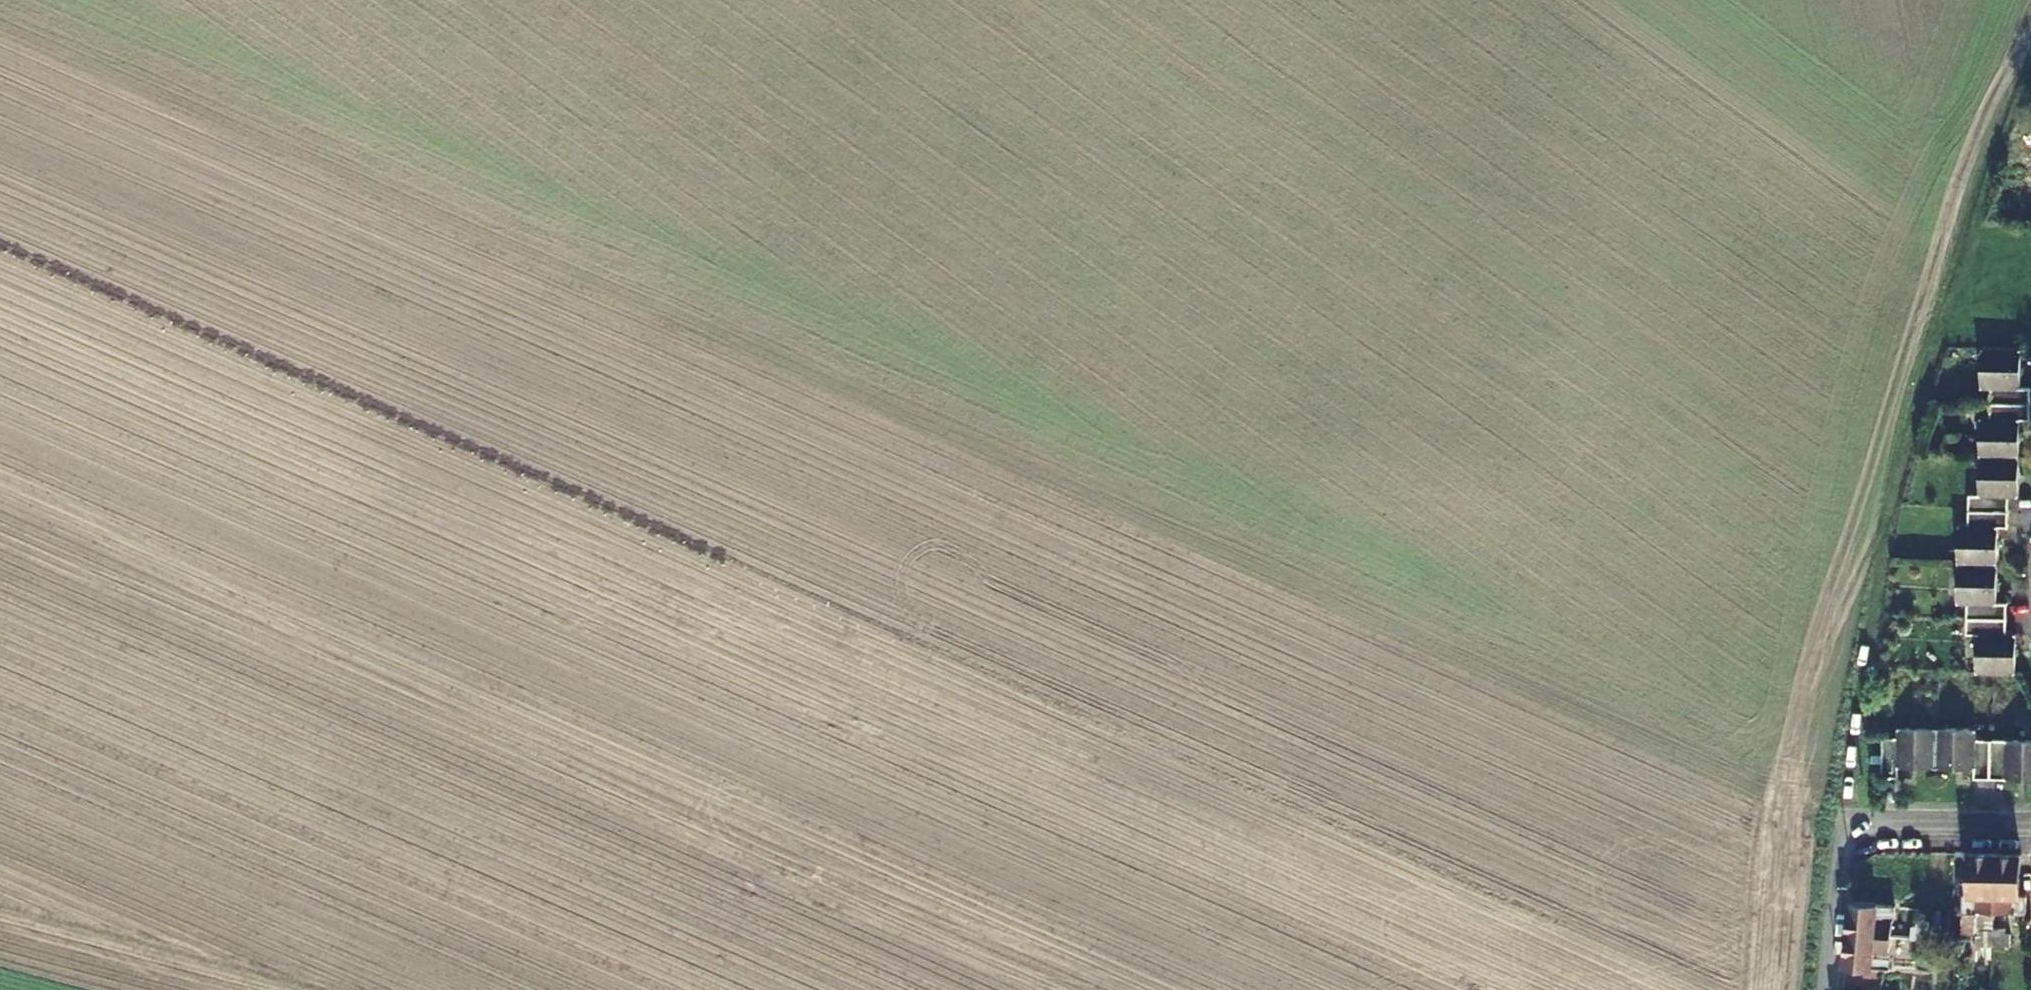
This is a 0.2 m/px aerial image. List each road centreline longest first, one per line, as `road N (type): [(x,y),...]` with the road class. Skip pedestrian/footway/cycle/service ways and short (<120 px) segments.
road 1 (track): [(1843,853),(1859,659),(1904,467),(1956,248),(2030,55)]
road 2 (residential): [(1831,989),(1843,853),(1887,827)]
road 3 (residential): [(2030,830),(1887,827)]

